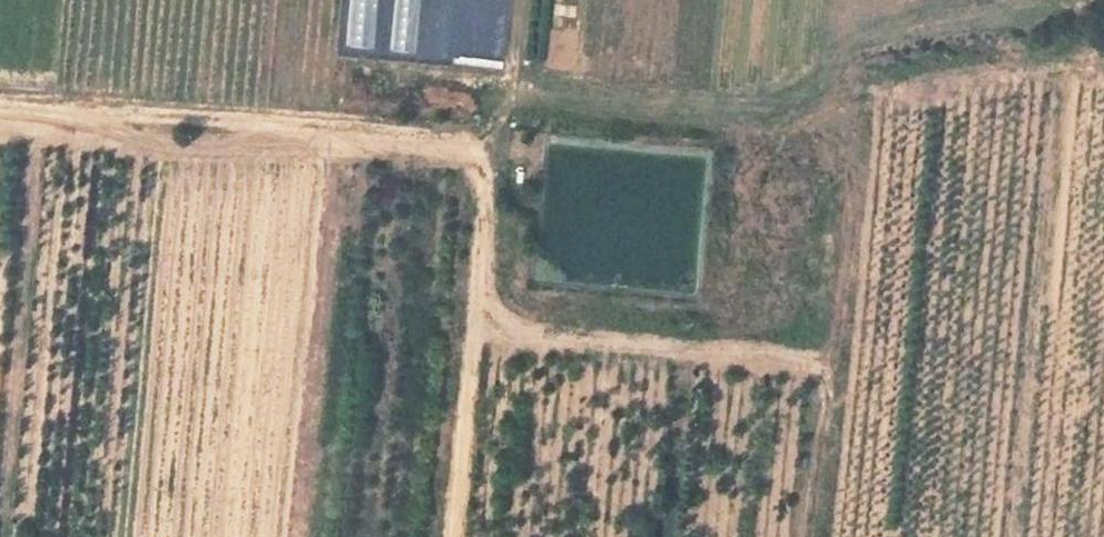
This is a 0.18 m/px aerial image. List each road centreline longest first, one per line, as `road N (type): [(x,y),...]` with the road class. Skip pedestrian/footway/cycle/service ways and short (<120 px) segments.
road 1 (track): [(828,374),(760,348),(540,332),(513,319),(495,283),(489,169),(478,151),(448,143),(192,146),(0,123)]

